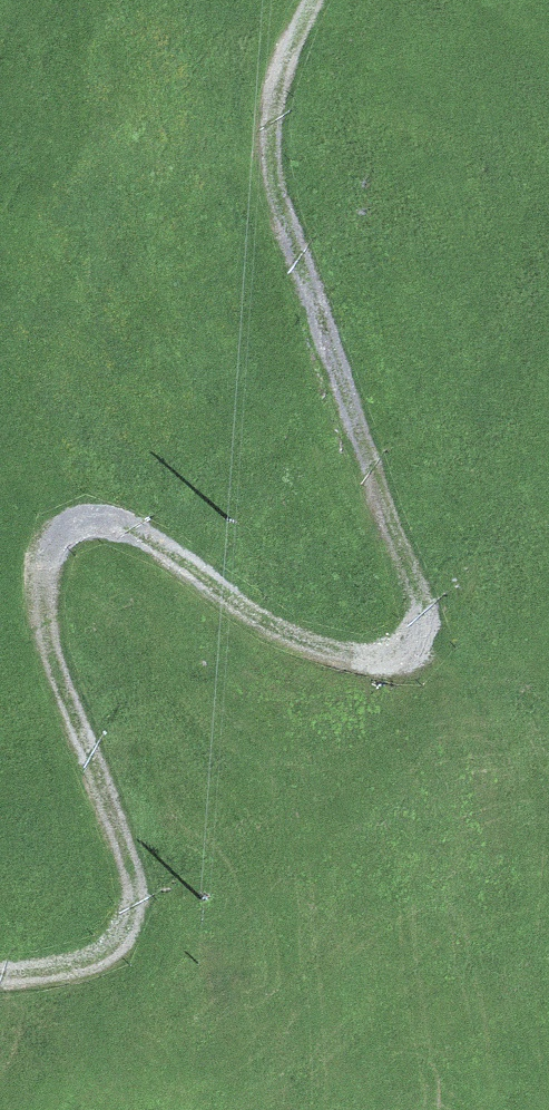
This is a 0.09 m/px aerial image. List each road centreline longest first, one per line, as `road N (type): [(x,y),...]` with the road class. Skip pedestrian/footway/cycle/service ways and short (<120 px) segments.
road 1 (track): [(315,0),(275,99),(267,153),(277,205),(424,614),(402,650),(378,657),(310,646),(134,534),(106,523),(65,532),(46,577),(55,668),(127,857),(135,913),(110,955),(79,970),(0,979)]

